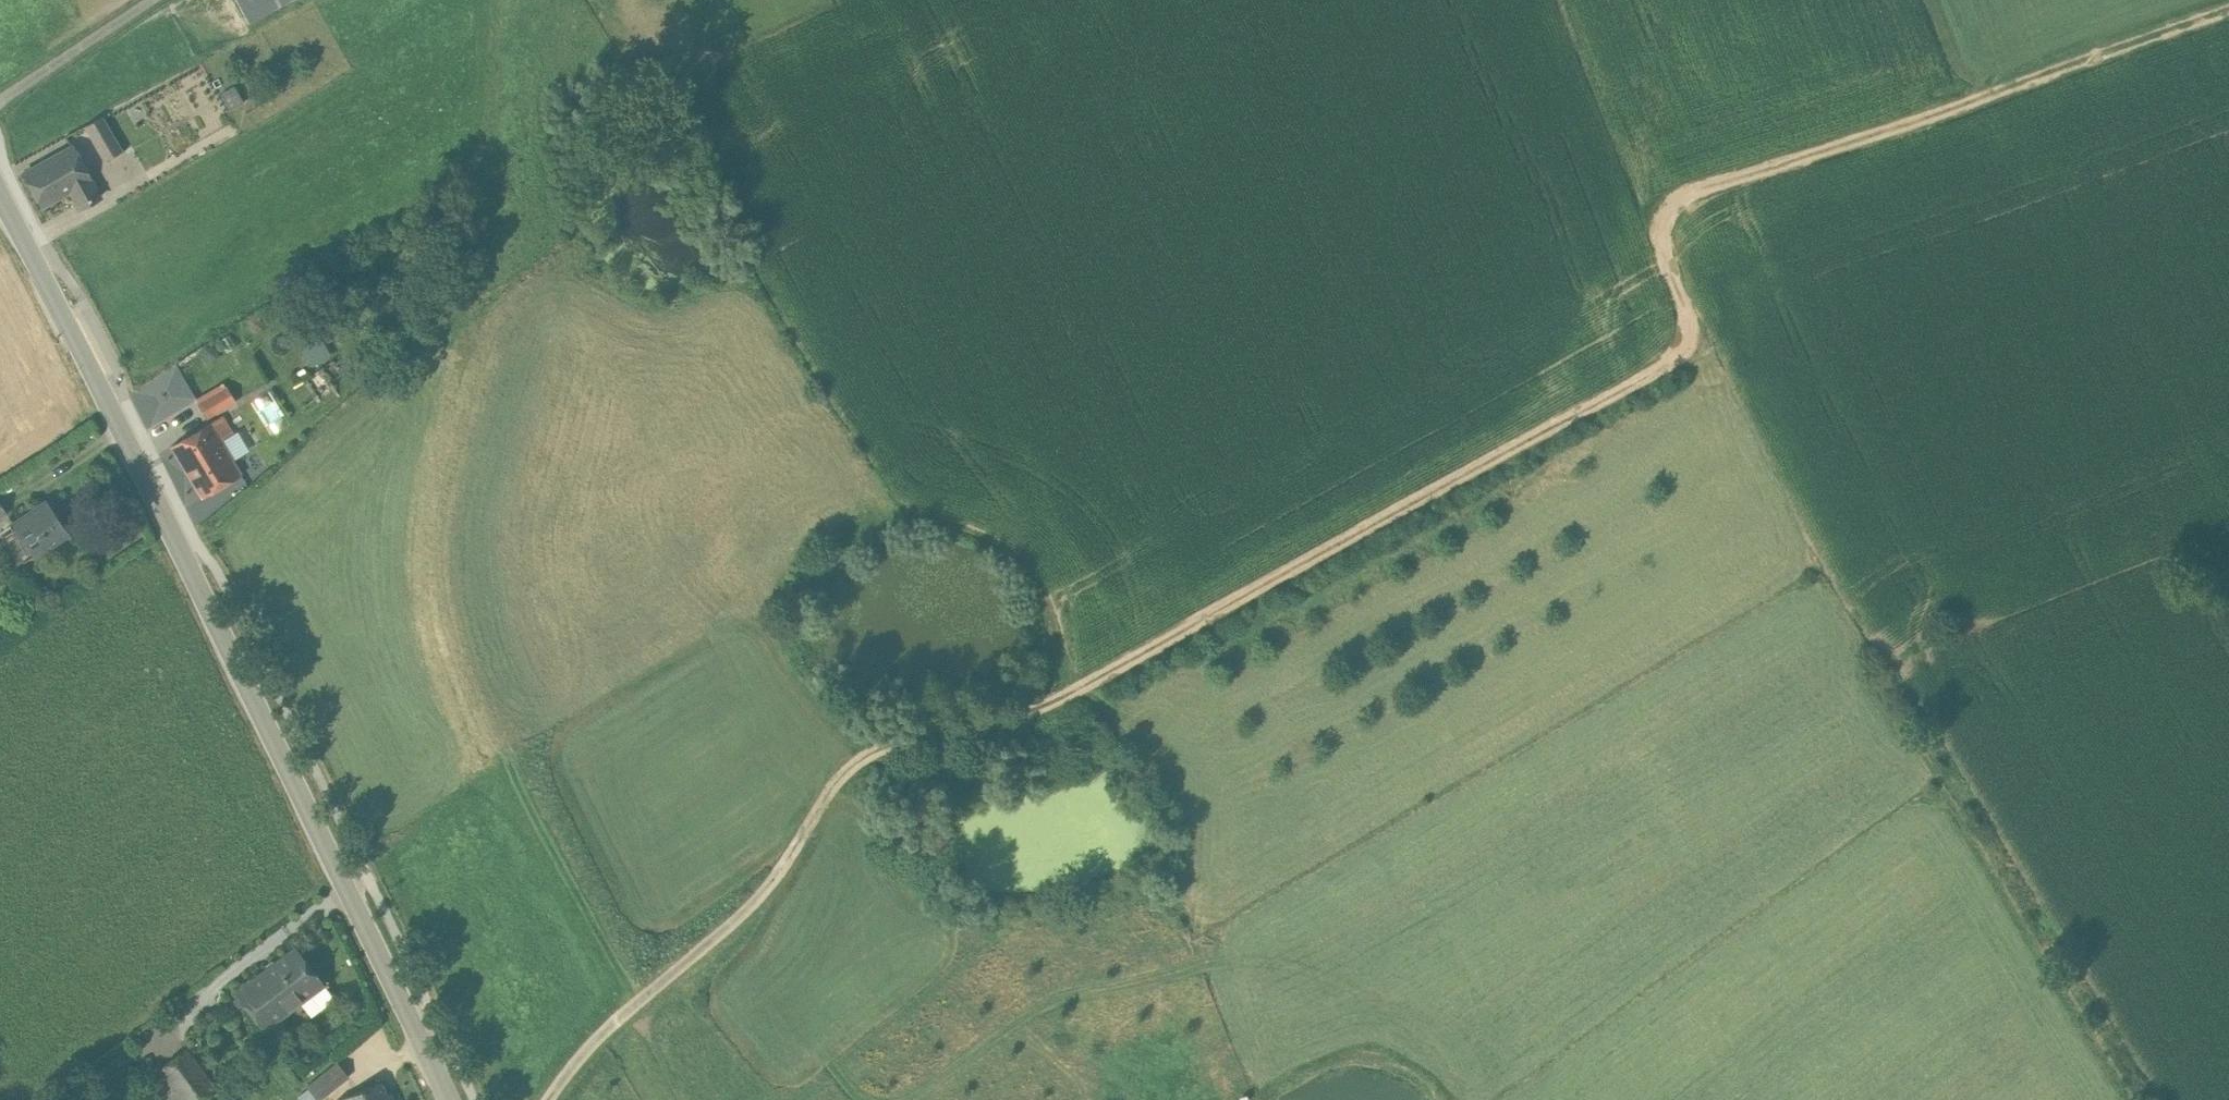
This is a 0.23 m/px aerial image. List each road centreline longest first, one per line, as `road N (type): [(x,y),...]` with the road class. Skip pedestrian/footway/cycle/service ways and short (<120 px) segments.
road 1 (track): [(548,1099),(600,1032),(766,897),(869,762),(1069,688),(1232,583),(1680,349),(1697,320),(1652,212),(2228,17)]
road 2 (tertiary): [(0,190),(449,1099)]

